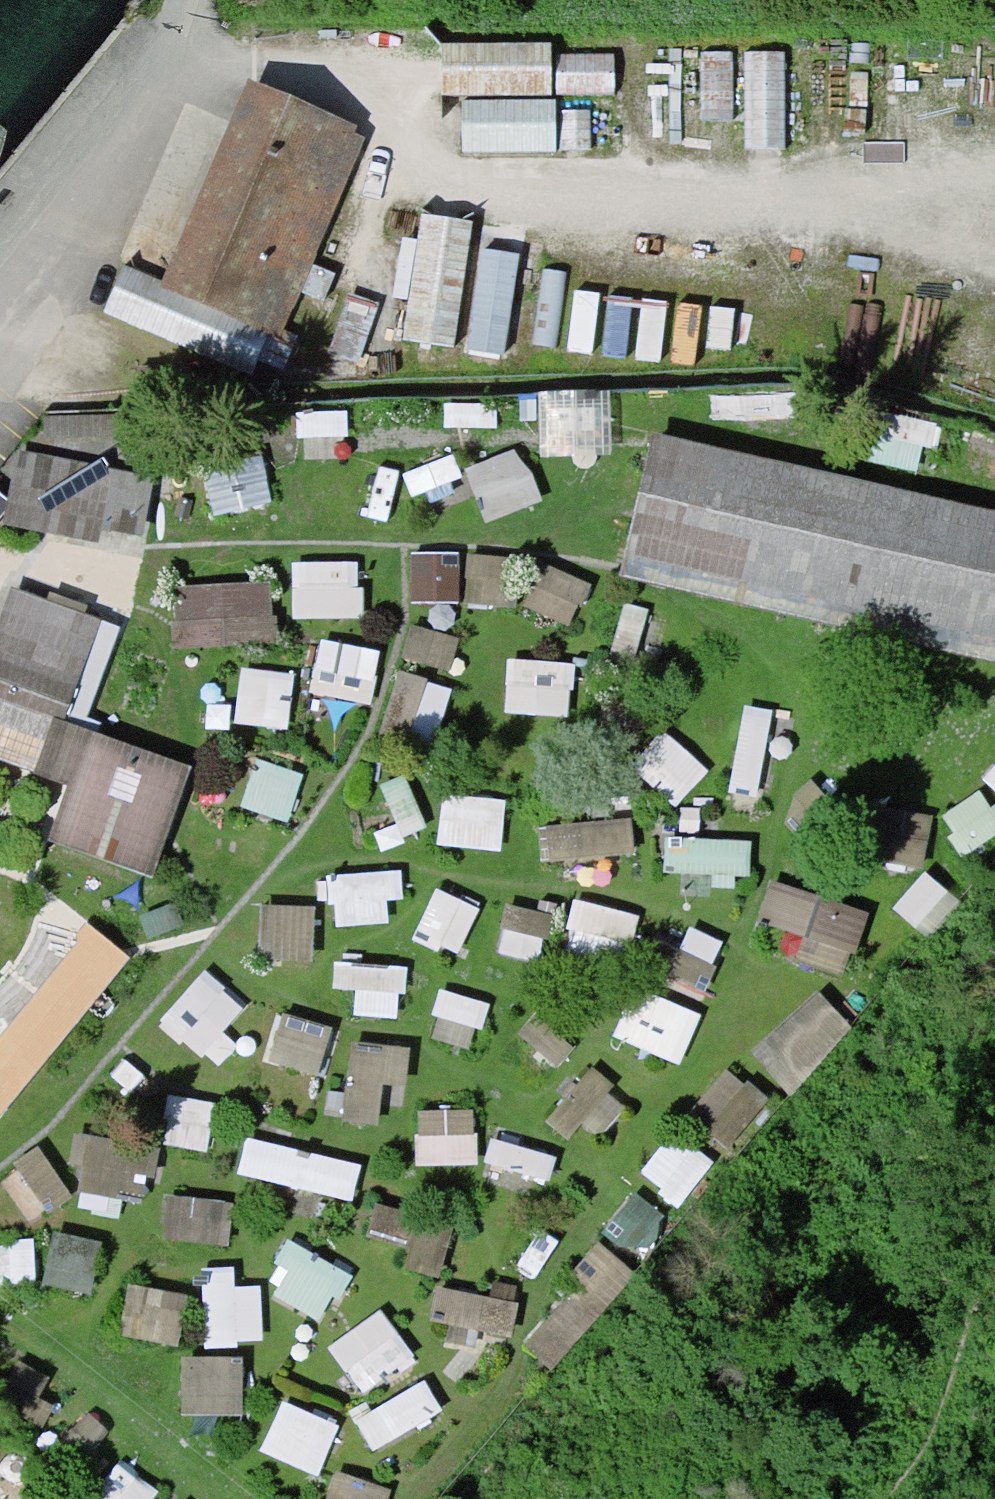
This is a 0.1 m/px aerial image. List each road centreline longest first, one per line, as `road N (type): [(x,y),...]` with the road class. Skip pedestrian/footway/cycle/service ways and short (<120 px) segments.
road 1 (unclassified): [(188,0),(96,173),(0,299)]

